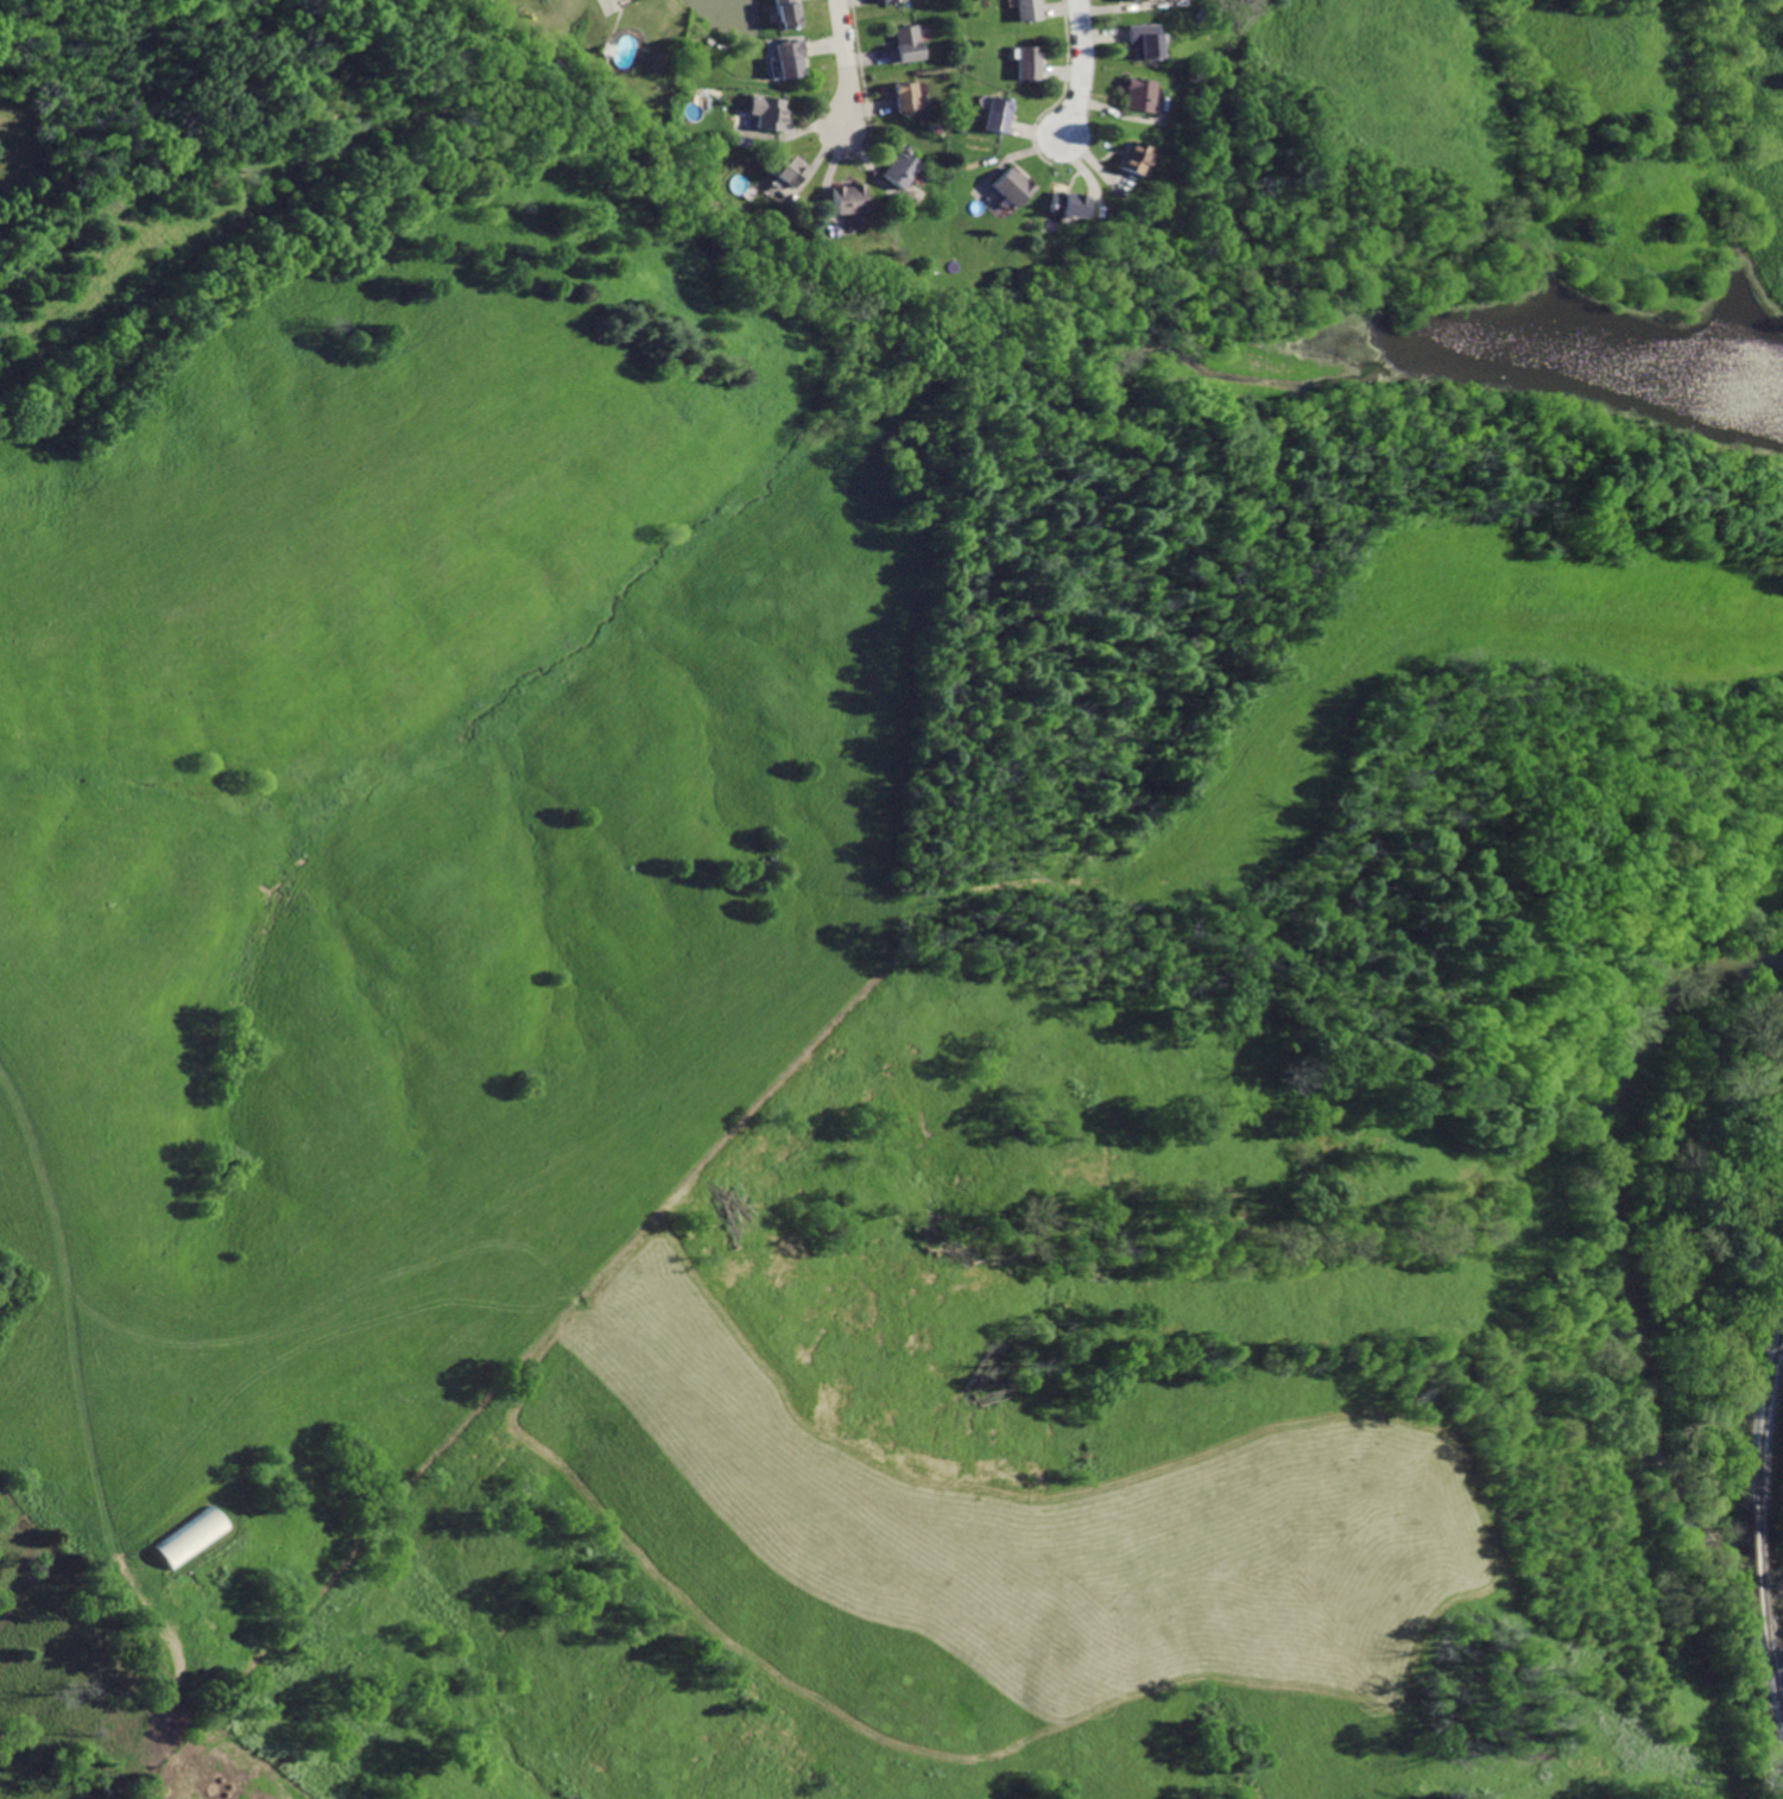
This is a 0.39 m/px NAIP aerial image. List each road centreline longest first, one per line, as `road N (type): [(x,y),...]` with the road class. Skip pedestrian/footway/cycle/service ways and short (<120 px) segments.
road 1 (track): [(165,1636),(124,1564),(95,1486),(74,1408),(52,1223),(38,1164),(0,1081)]
road 2 (residential): [(1082,0),(1087,81),(1066,137)]
road 3 (residential): [(842,0),(854,89),(847,129)]

